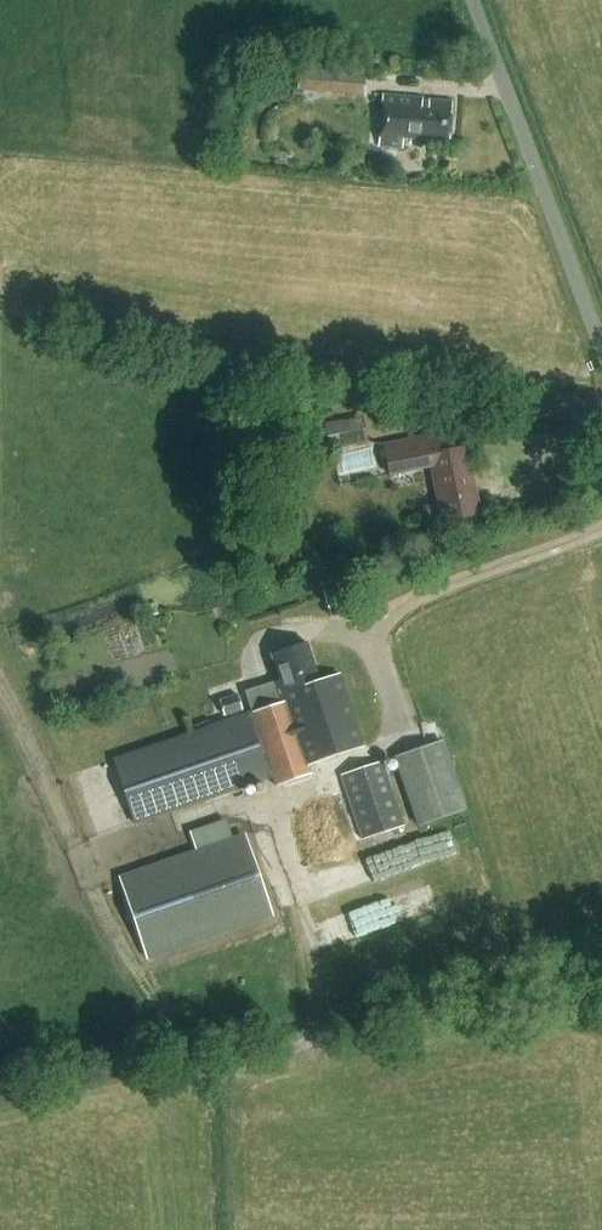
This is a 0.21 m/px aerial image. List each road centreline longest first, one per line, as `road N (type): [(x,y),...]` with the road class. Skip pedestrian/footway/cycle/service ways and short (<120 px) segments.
road 1 (unclassified): [(601,346),(470,0)]
road 2 (track): [(601,530),(415,600),(356,634)]

